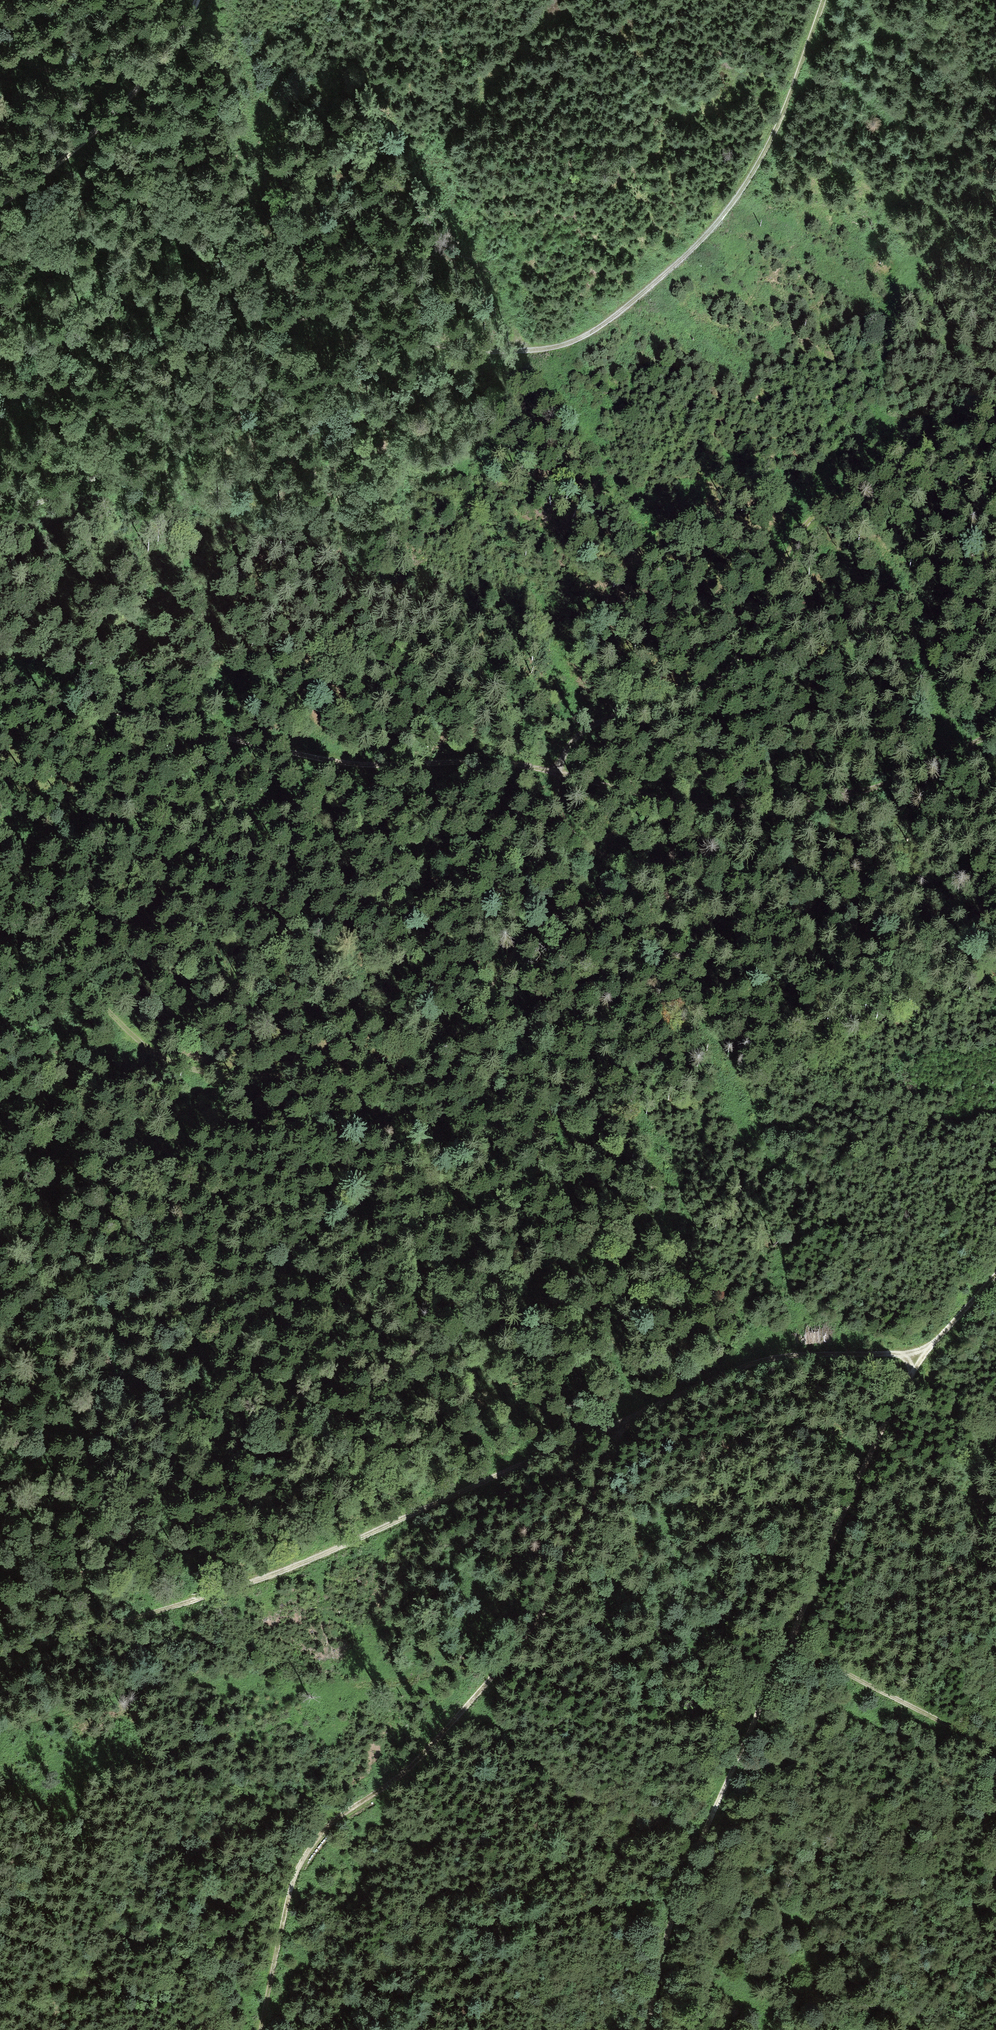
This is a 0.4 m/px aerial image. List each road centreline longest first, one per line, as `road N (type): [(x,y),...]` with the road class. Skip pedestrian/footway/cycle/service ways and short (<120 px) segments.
road 1 (track): [(995,412),(952,425),(812,513),(727,669),(677,698),(596,721),(572,740),(555,779),(570,831),(609,858),(662,864),(535,931),(437,1048),(413,1061),(252,1082),(170,1062),(0,916)]
road 2 (track): [(822,0),(784,109),(745,184),(686,255),(585,338),(530,351),(477,349),(331,309),(292,318),(272,345),(255,398),(230,421),(0,521)]
road 3 (track): [(995,730),(875,788),(711,808),(514,763),(248,742),(135,716),(0,669)]
road 4 (track): [(927,1350),(791,1356),(746,1367),(291,1574),(0,1654)]
road 5 (track): [(711,808),(662,864),(661,931),(646,965),(537,1132),(452,1200),(345,1270),(0,1362)]
road 6 (track): [(995,1274),(927,1350),(885,1428),(699,1841),(661,1952),(645,2029)]
road 7 (track): [(620,1420),(538,1617),(403,1773),(340,1813),(309,1844),(287,1896),(259,2029)]
road 8 (track): [(196,0),(161,60),(65,156),(0,206)]
road 9 (track): [(995,1753),(787,1643)]
road 10 (track): [(161,60),(104,75),(64,71),(0,47)]

